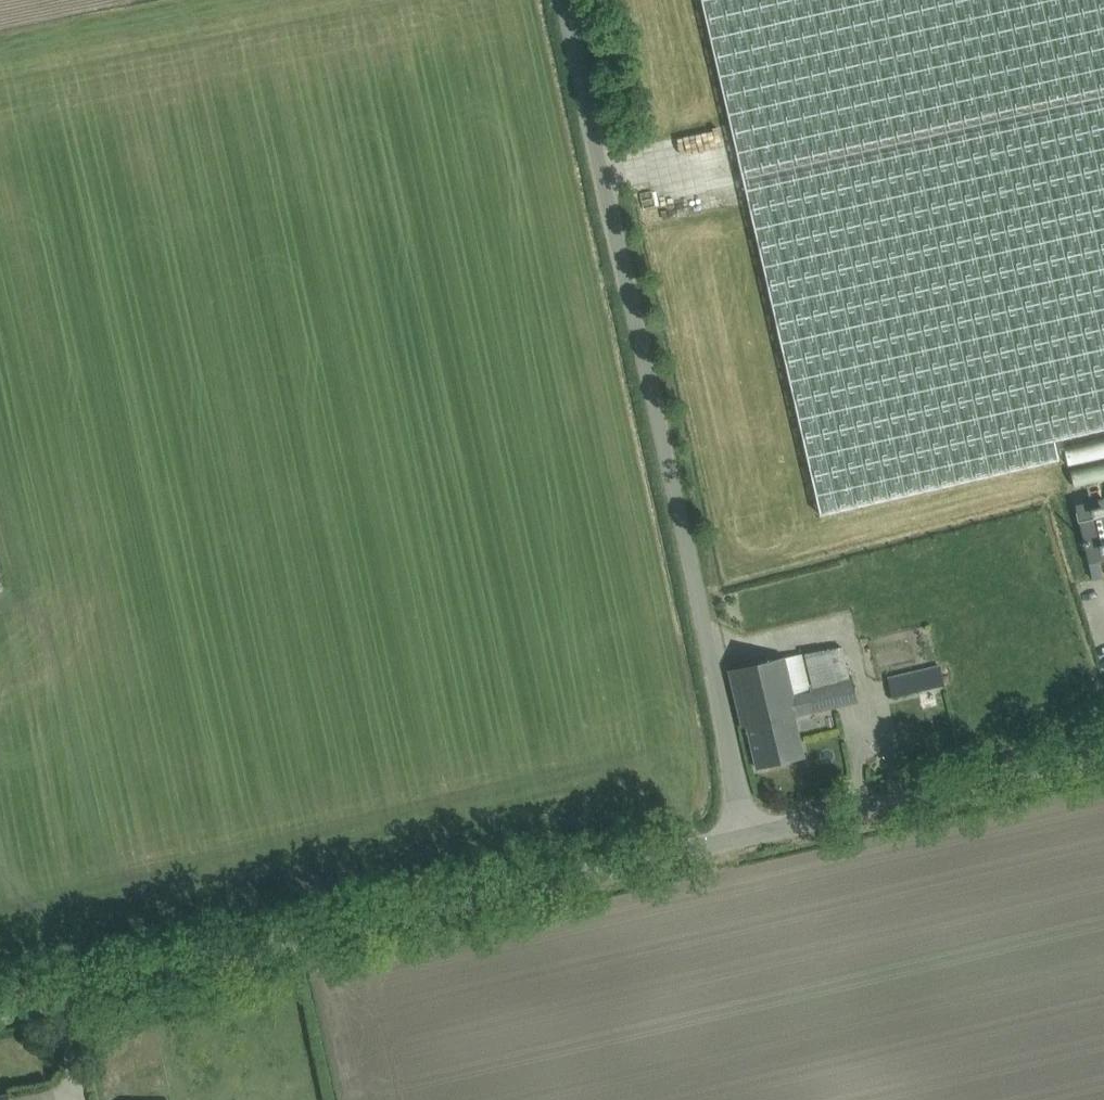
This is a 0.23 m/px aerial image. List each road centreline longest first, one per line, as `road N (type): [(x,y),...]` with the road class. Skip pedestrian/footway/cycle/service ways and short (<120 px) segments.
road 1 (unclassified): [(754,837),(564,0)]
road 2 (unclassified): [(0,1012),(754,837)]
road 3 (unclassified): [(754,837),(1103,756)]

